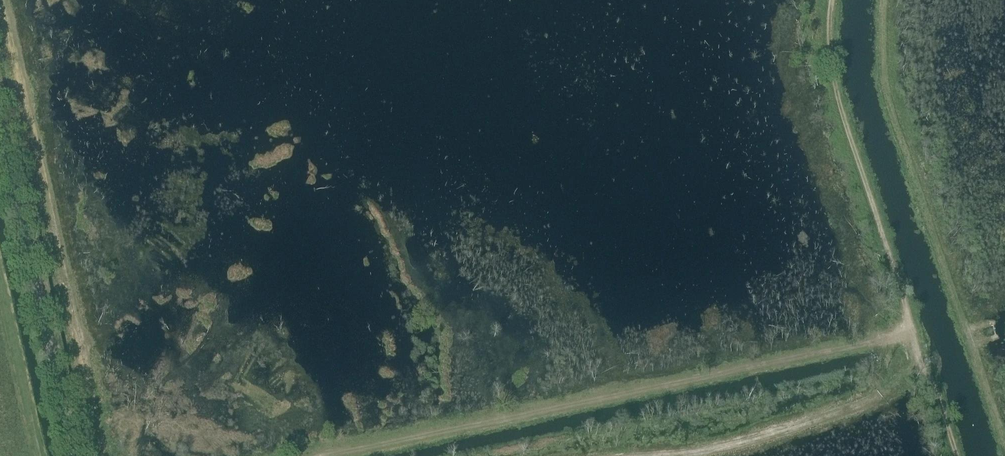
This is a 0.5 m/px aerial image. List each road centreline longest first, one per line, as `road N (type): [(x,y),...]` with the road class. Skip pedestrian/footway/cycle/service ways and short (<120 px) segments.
road 1 (track): [(915,337),(365,455)]
road 2 (unclassified): [(79,455),(0,126)]
road 3 (track): [(965,455),(915,337)]

